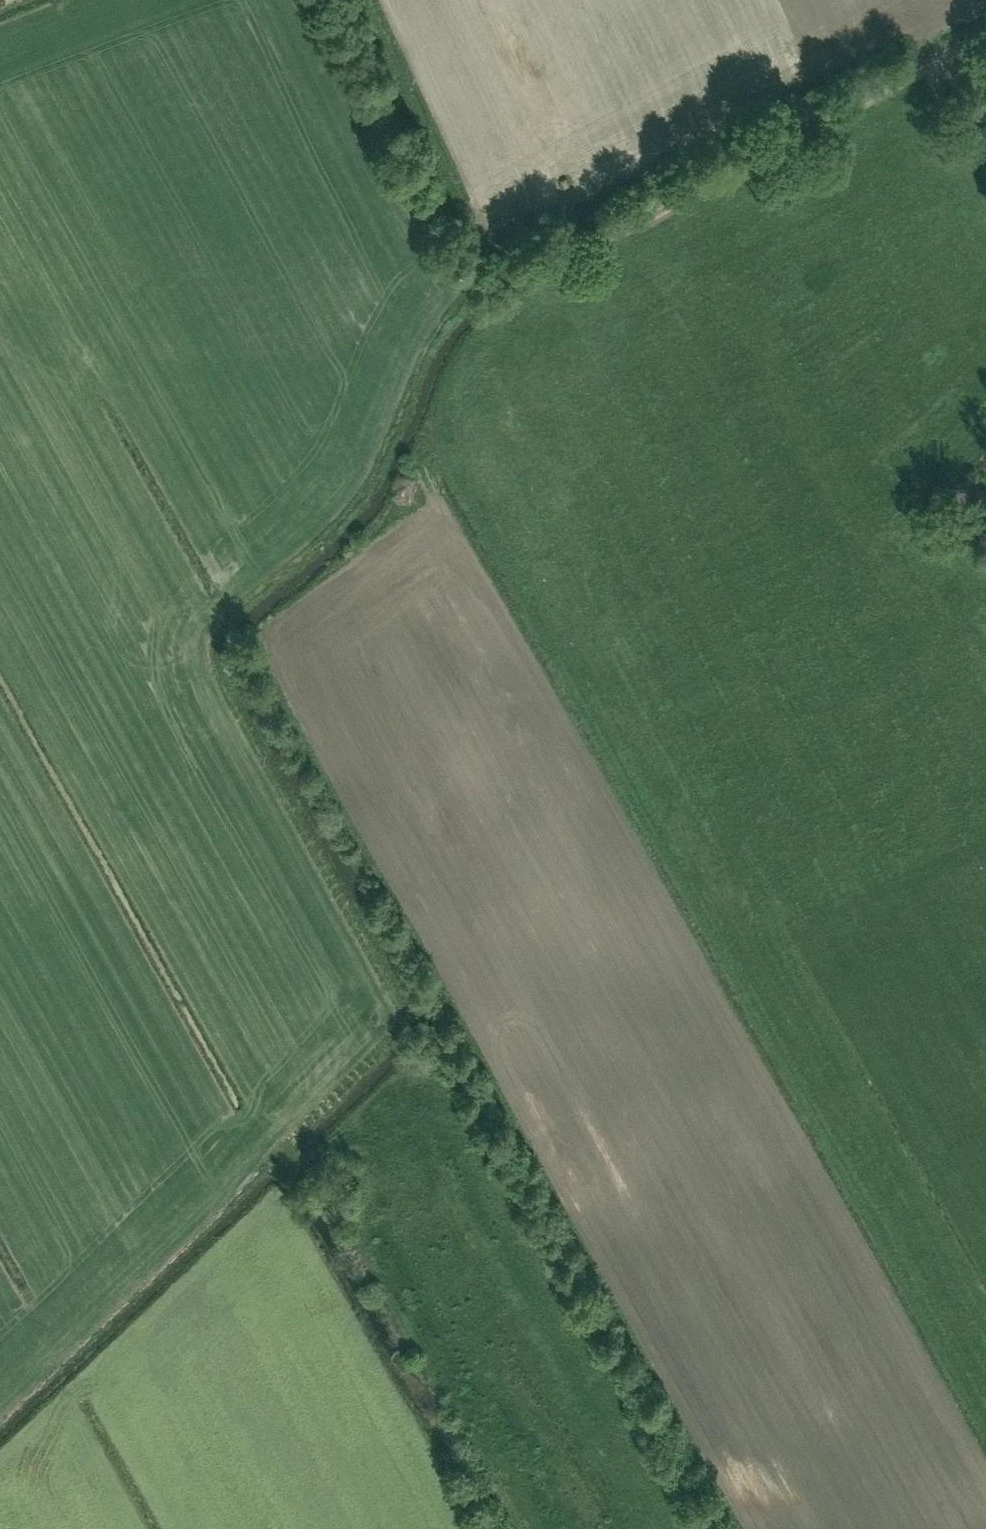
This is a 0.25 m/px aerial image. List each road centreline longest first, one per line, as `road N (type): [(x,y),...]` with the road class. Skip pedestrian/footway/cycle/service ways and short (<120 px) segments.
road 1 (track): [(985,37),(484,284),(455,265),(330,0)]

